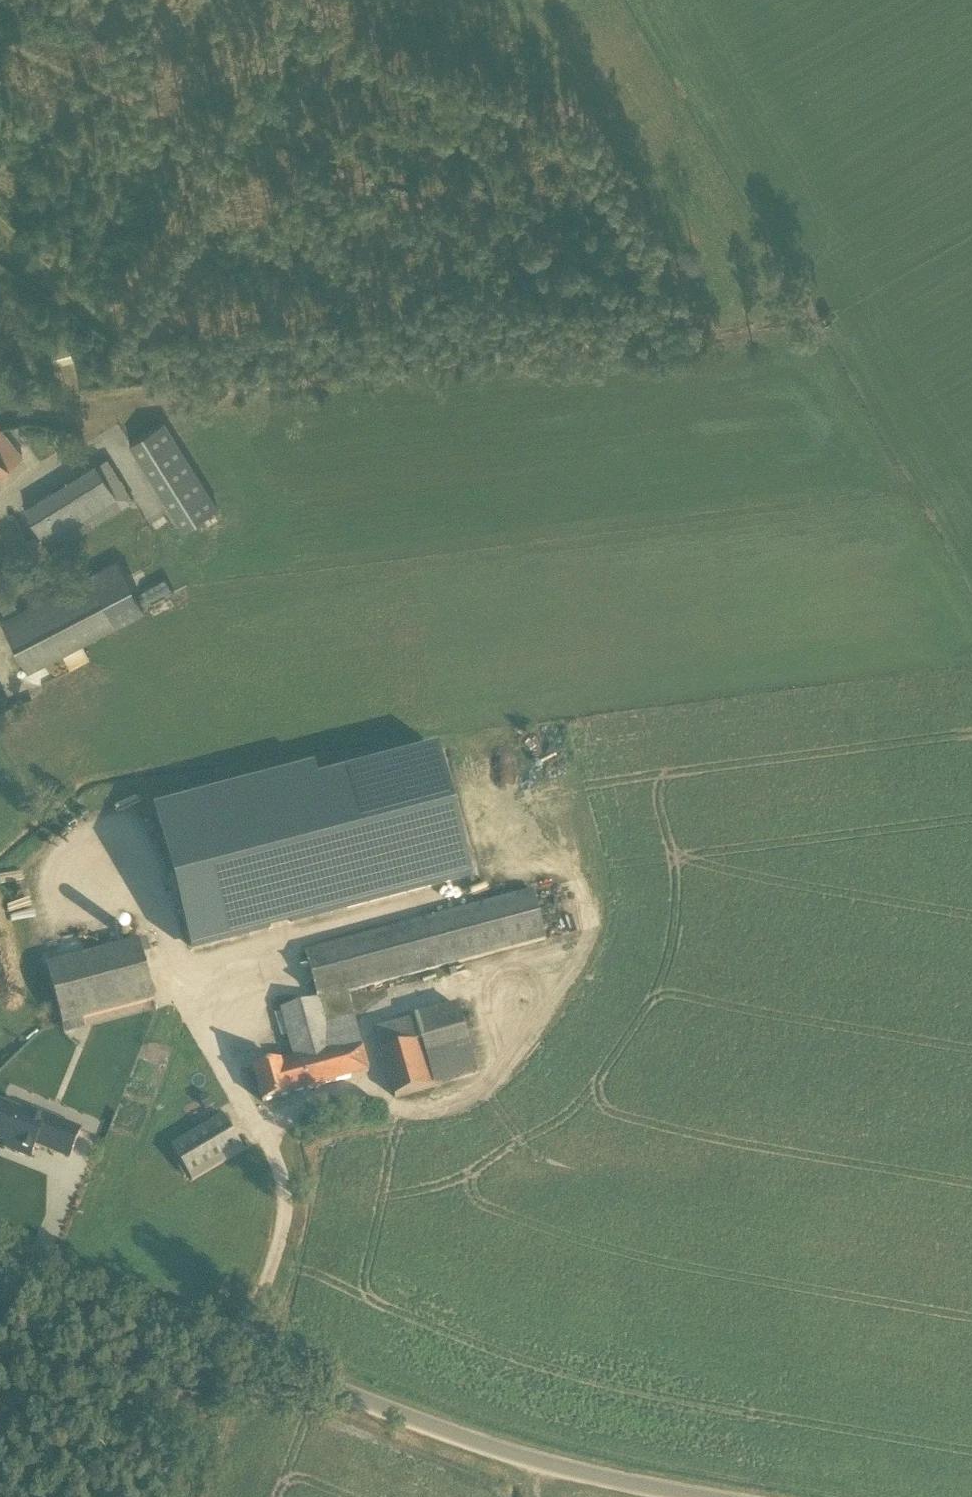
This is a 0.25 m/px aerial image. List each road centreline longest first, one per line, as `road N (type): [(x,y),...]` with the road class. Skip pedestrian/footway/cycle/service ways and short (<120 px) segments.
road 1 (unclassified): [(748,1496),(565,1463),(0,1250)]

